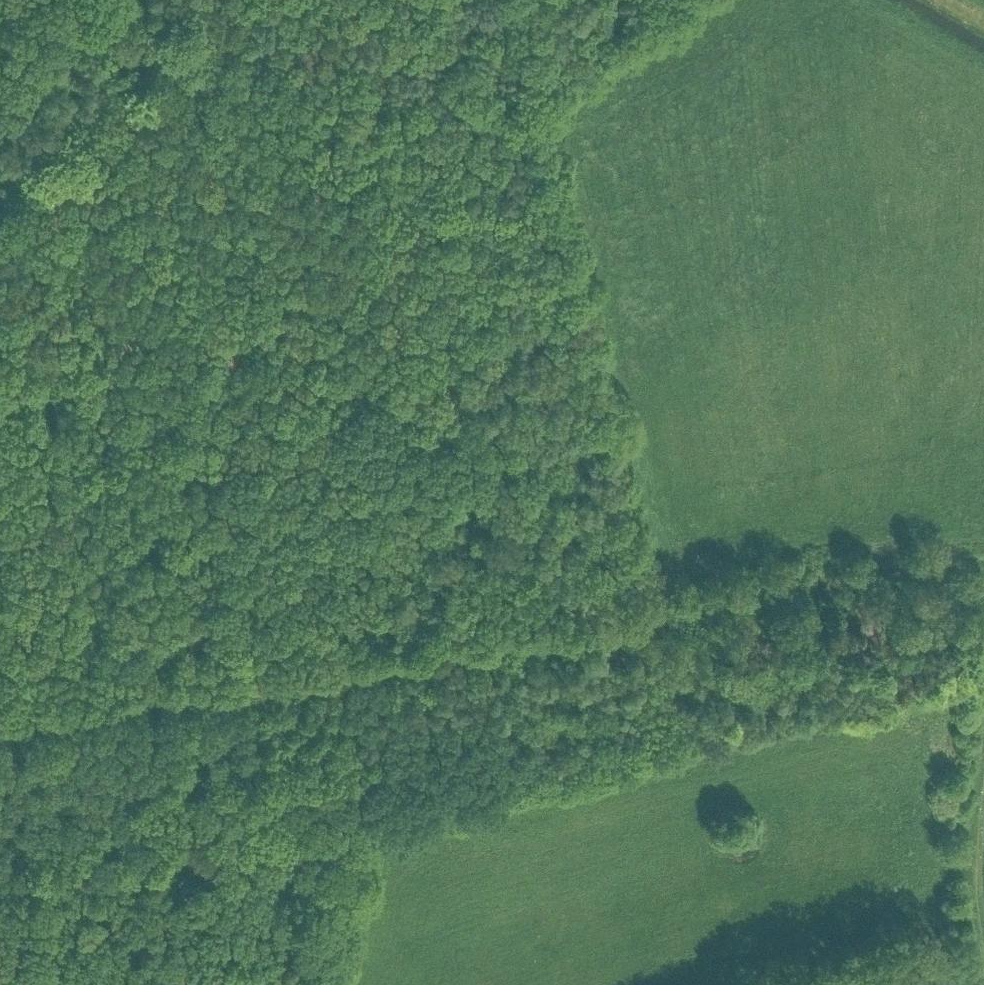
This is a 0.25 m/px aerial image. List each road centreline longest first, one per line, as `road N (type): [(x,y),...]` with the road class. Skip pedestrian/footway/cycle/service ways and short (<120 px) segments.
road 1 (track): [(0,721),(899,574),(983,578)]

